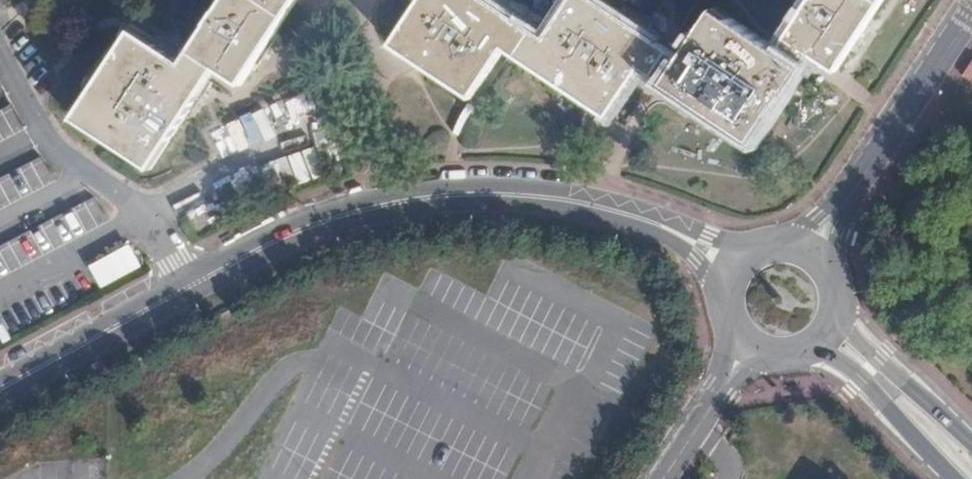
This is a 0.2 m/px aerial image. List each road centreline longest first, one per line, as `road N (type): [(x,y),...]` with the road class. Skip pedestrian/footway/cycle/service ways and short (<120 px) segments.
road 1 (tertiary): [(192,288),(329,220),(411,199),(553,199),(671,230)]
road 2 (secondary): [(843,205),(971,12)]
road 3 (tertiary): [(0,392),(192,288)]
road 4 (secondary): [(809,348),(860,378),(955,478)]
road 5 (secondary): [(971,442),(837,313)]
road 6 (residential): [(141,220),(300,147)]
road 7 (residential): [(0,52),(45,134),(87,179)]

